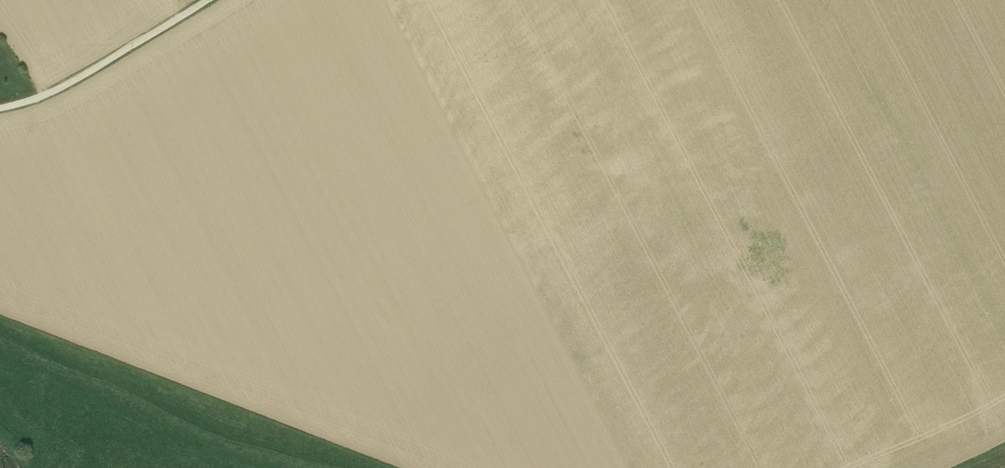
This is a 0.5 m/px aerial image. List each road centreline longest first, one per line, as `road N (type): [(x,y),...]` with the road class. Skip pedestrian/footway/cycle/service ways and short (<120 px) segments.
road 1 (unclassified): [(210,0),(62,86),(0,108)]

